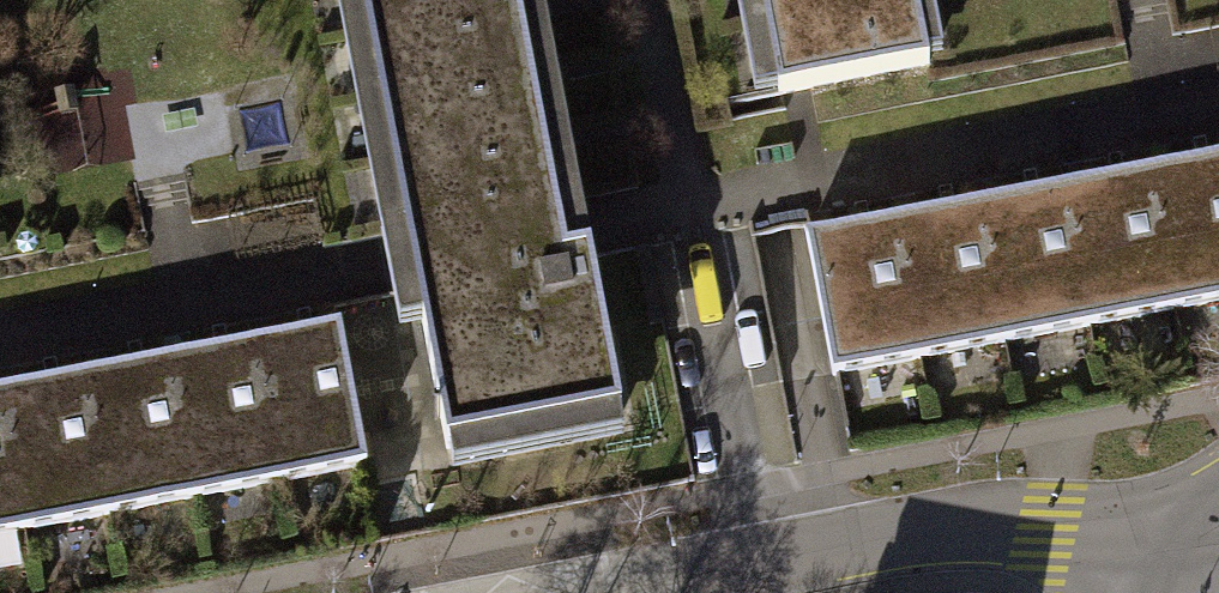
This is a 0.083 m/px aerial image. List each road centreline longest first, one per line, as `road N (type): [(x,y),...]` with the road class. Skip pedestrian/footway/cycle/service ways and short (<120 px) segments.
road 1 (residential): [(1188,567),(1036,534),(915,529),(587,592)]

